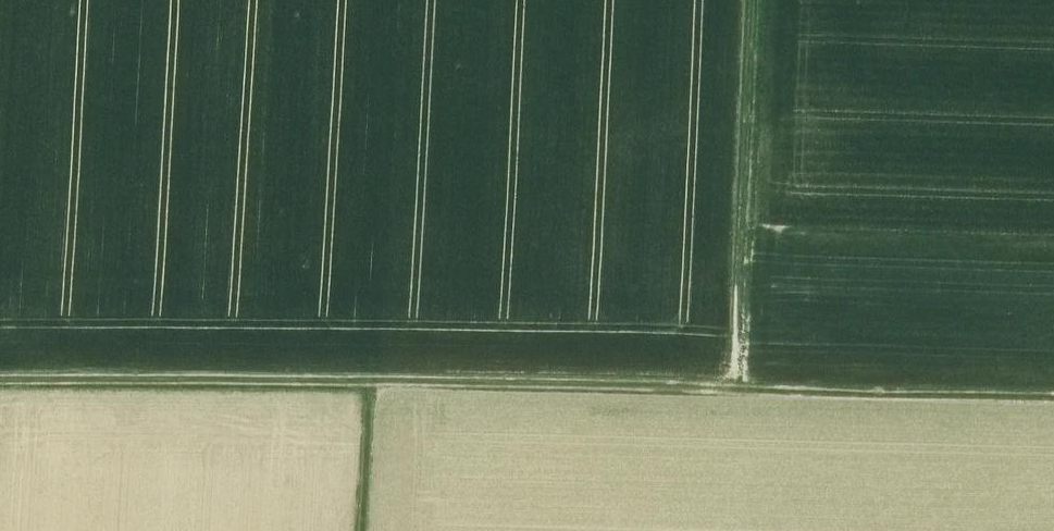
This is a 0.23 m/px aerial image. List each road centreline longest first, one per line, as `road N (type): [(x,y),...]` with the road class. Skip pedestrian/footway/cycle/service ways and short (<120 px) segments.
road 1 (track): [(1053,400),(0,388)]
road 2 (track): [(728,399),(750,0)]
road 3 (track): [(352,393),(349,530)]

